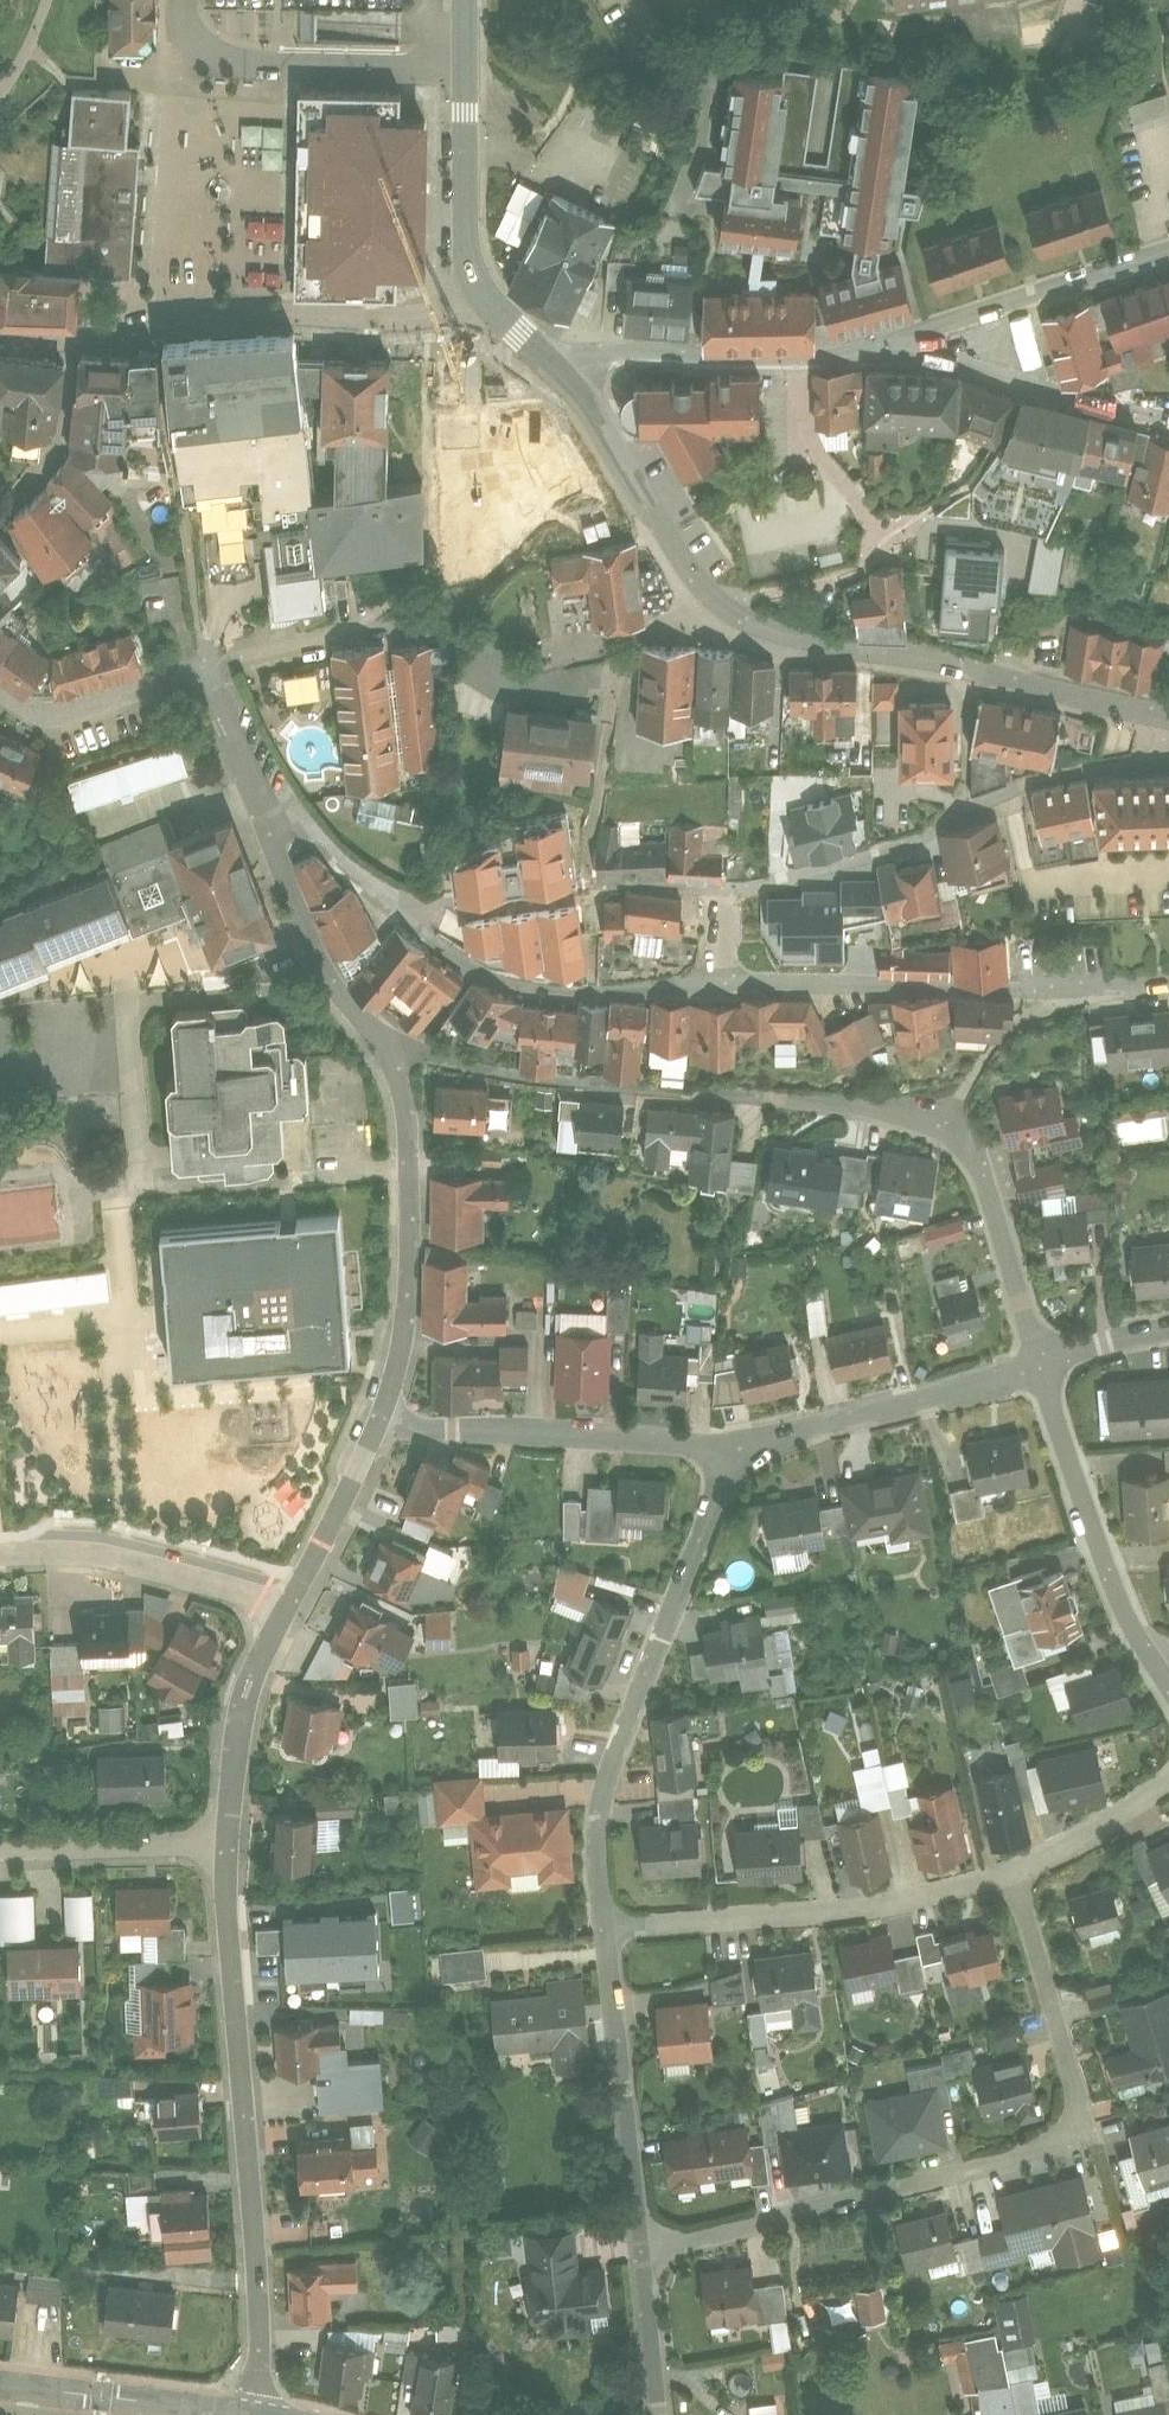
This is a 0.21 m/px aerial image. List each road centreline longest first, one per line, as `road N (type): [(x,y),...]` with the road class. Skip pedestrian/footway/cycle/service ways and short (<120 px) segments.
road 1 (residential): [(381,1041),(481,1067),(942,1119),(987,1195),(1039,1366)]
road 2 (tertiary): [(1168,707),(735,607),(706,585),(566,368)]
road 3 (residential): [(1009,1878),(1072,2094),(1073,2125),(1039,2154),(633,2251)]
road 4 (residential): [(228,1848),(257,2414)]
road 5 (residential): [(741,1445),(612,1755),(595,1834),(601,1927)]
road 6 (residential): [(1168,972),(1054,986),(718,980)]
road 7 (residential): [(601,1927),(912,1904),(1009,1878)]
road 8 (residential): [(381,1041),(409,1153),(408,1293),(379,1421)]
road 9 (residential): [(379,1421),(741,1445)]
road 10 (residential): [(566,368),(616,350),(831,351),(915,331)]
road 11 (residential): [(497,306),(158,328)]
road 12 (residential): [(1039,1366),(1119,1608),(1164,1678)]
road 13 (residential): [(718,980),(561,983),(489,971),(433,938),(421,898)]
road 14 (residential): [(158,328),(165,99),(182,0)]
road 15 (residential): [(601,1927),(633,2251)]
road 16 (residential): [(741,1445),(1039,1366)]
road 17 (residential): [(421,898),(588,875),(719,883)]
road 18 (residential): [(284,1609),(131,1559),(0,1552)]
road 19 (residential): [(915,331),(1168,251)]
road 20 (residential): [(915,331),(1017,373),(1168,406)]
road 21 (residential): [(265,810),(349,1008),(381,1041)]
road 22 (residential): [(1168,727),(1005,783),(935,821)]
road 23 (tertiary): [(466,64),(466,247),(471,271),(497,306)]
road 24 (residential): [(284,1609),(247,1682),(228,1848)]
road 25 (residential): [(228,1848),(0,1852)]
road 26 (residential): [(719,883),(747,882),(935,821)]
road 27 (residential): [(204,666),(54,708),(35,707),(0,682)]
road 28 (tertiary): [(210,2410),(0,2386)]
road 29 (residential): [(379,1421),(284,1609)]
road 30 (residential): [(1009,1878),(1168,1782)]
road 31 (residential): [(421,898),(369,880),(310,829),(265,810)]
road 32 (residential): [(633,2251),(653,2414)]
road 33 (residential): [(204,666),(212,665),(265,810)]
road 34 (residential): [(158,328),(0,326)]
road 35 (residential): [(1039,1366),(1168,1332)]

